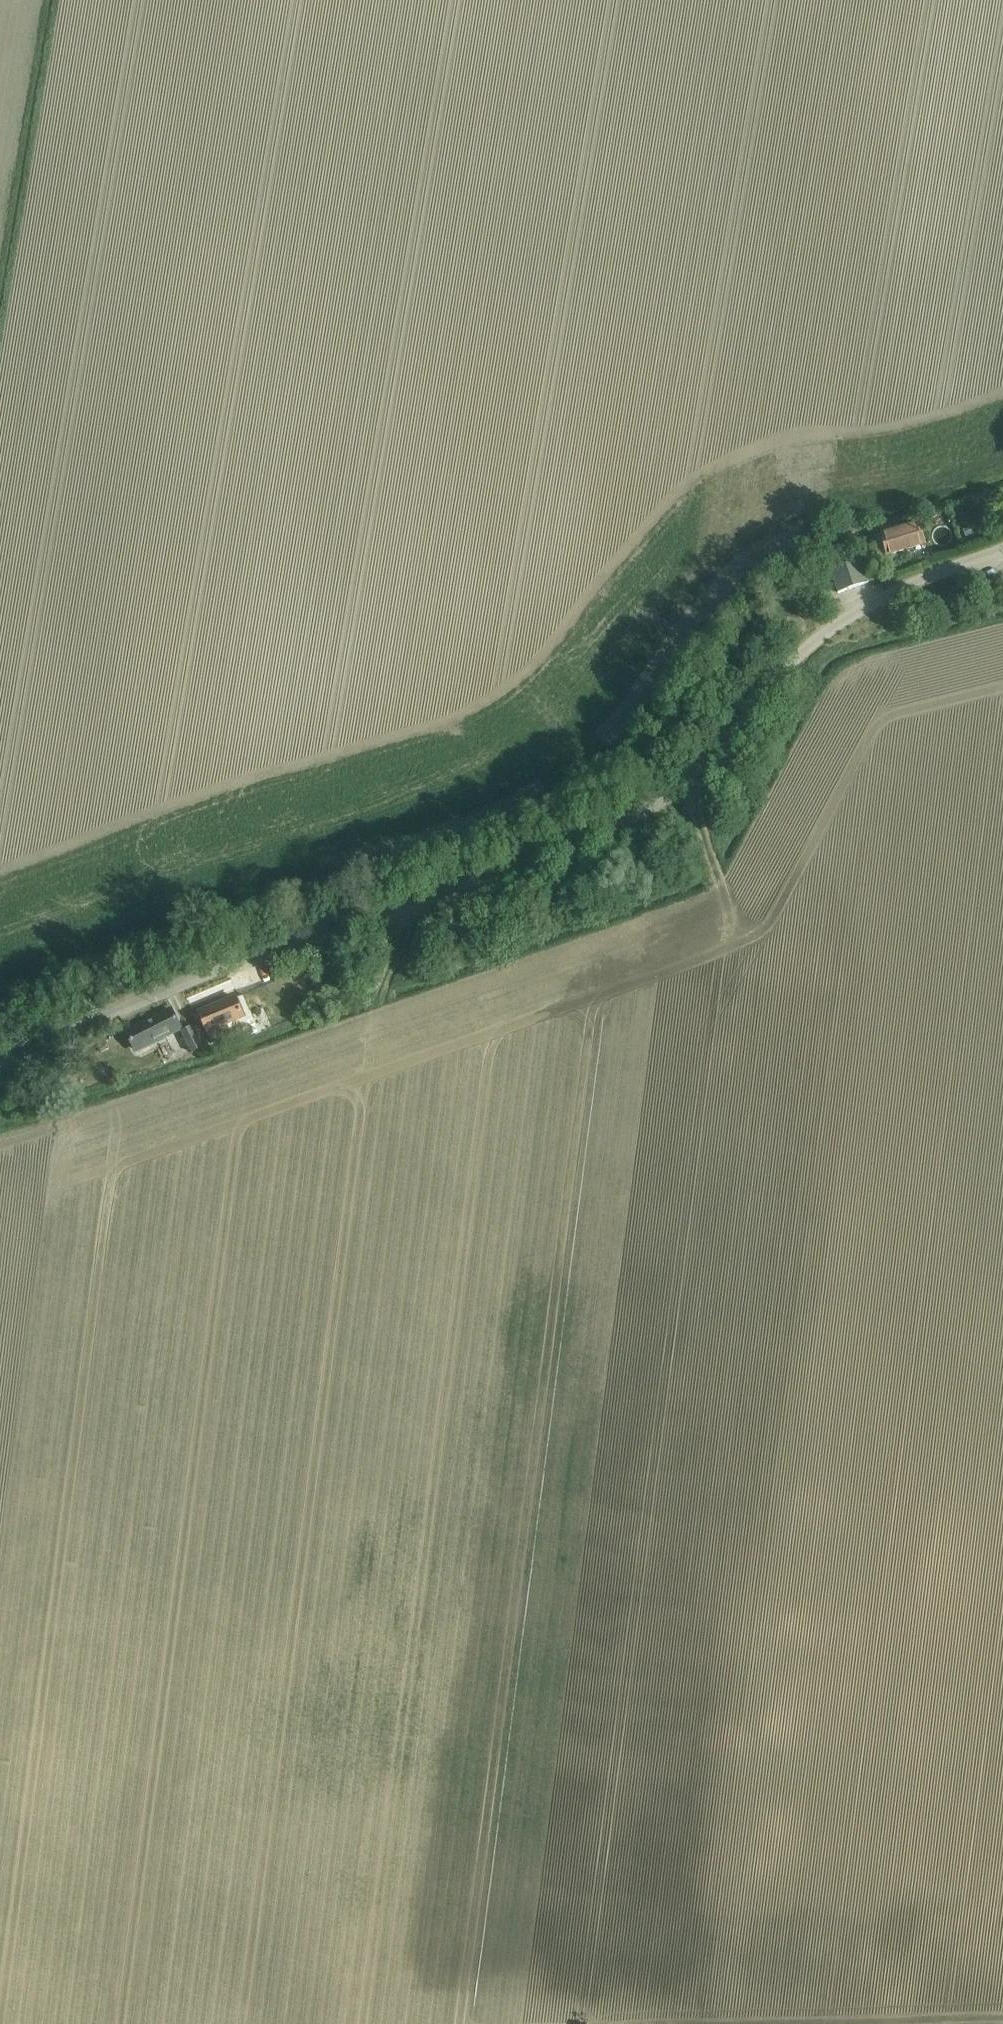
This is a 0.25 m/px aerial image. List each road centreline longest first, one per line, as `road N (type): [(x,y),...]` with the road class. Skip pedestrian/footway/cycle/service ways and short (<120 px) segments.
road 1 (unclassified): [(0,1063),(264,952),(523,868),(606,831),(668,792),(793,659),(854,608),(1002,550)]

